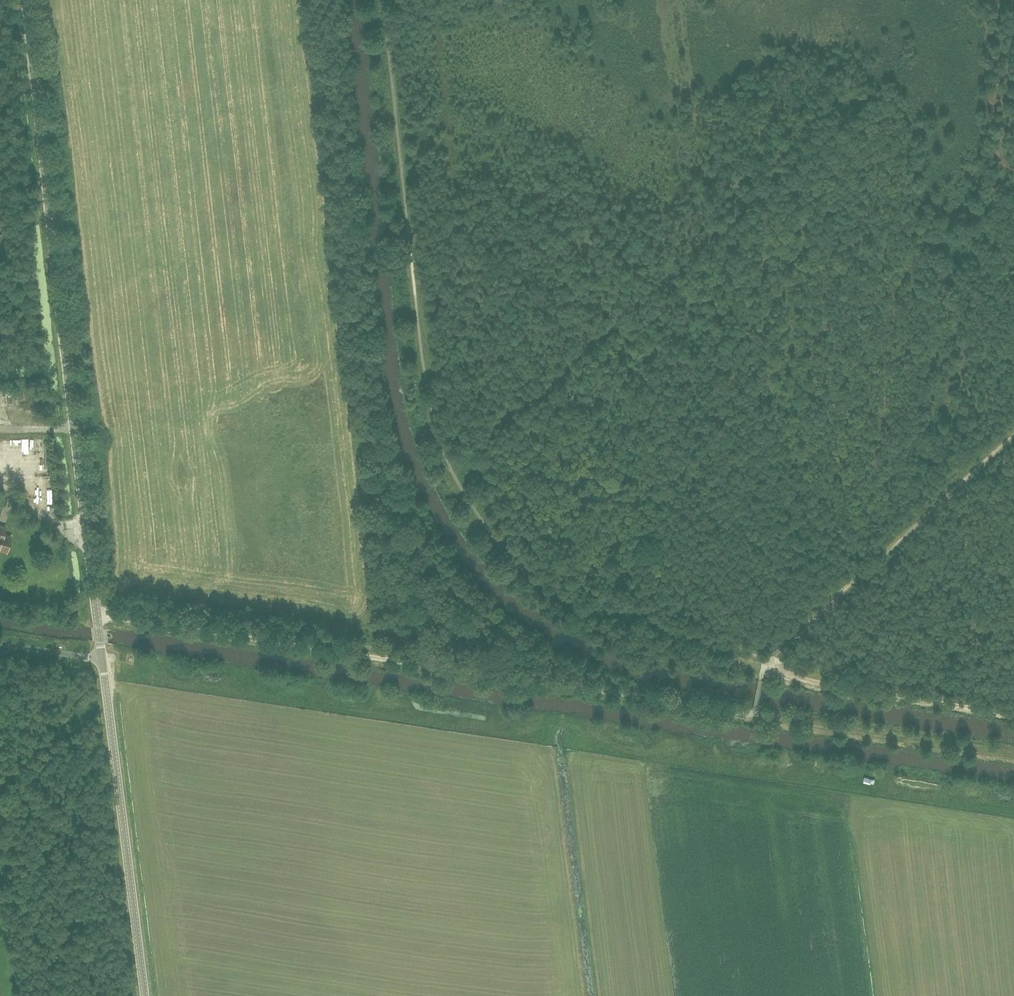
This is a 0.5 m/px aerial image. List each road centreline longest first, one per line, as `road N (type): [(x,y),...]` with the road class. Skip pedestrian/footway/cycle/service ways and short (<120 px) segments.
road 1 (tertiary): [(145,995),(26,0)]
road 2 (track): [(97,616),(602,690)]
road 3 (track): [(1013,429),(774,659)]
road 4 (track): [(1013,712),(764,668)]
road 5 (track): [(602,690),(743,714),(756,707)]

